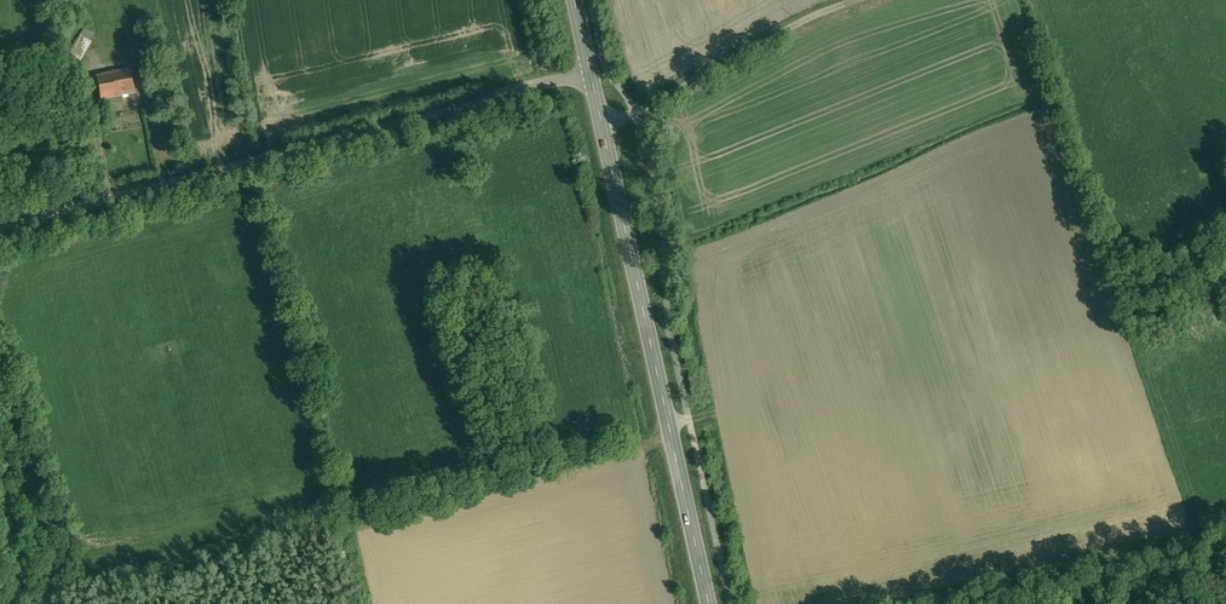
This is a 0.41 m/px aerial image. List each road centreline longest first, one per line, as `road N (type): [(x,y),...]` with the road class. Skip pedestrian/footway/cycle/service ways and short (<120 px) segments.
road 1 (unclassified): [(592,75),(0,231)]
road 2 (secondary): [(710,603),(592,75)]
road 3 (track): [(901,603),(1022,573)]

